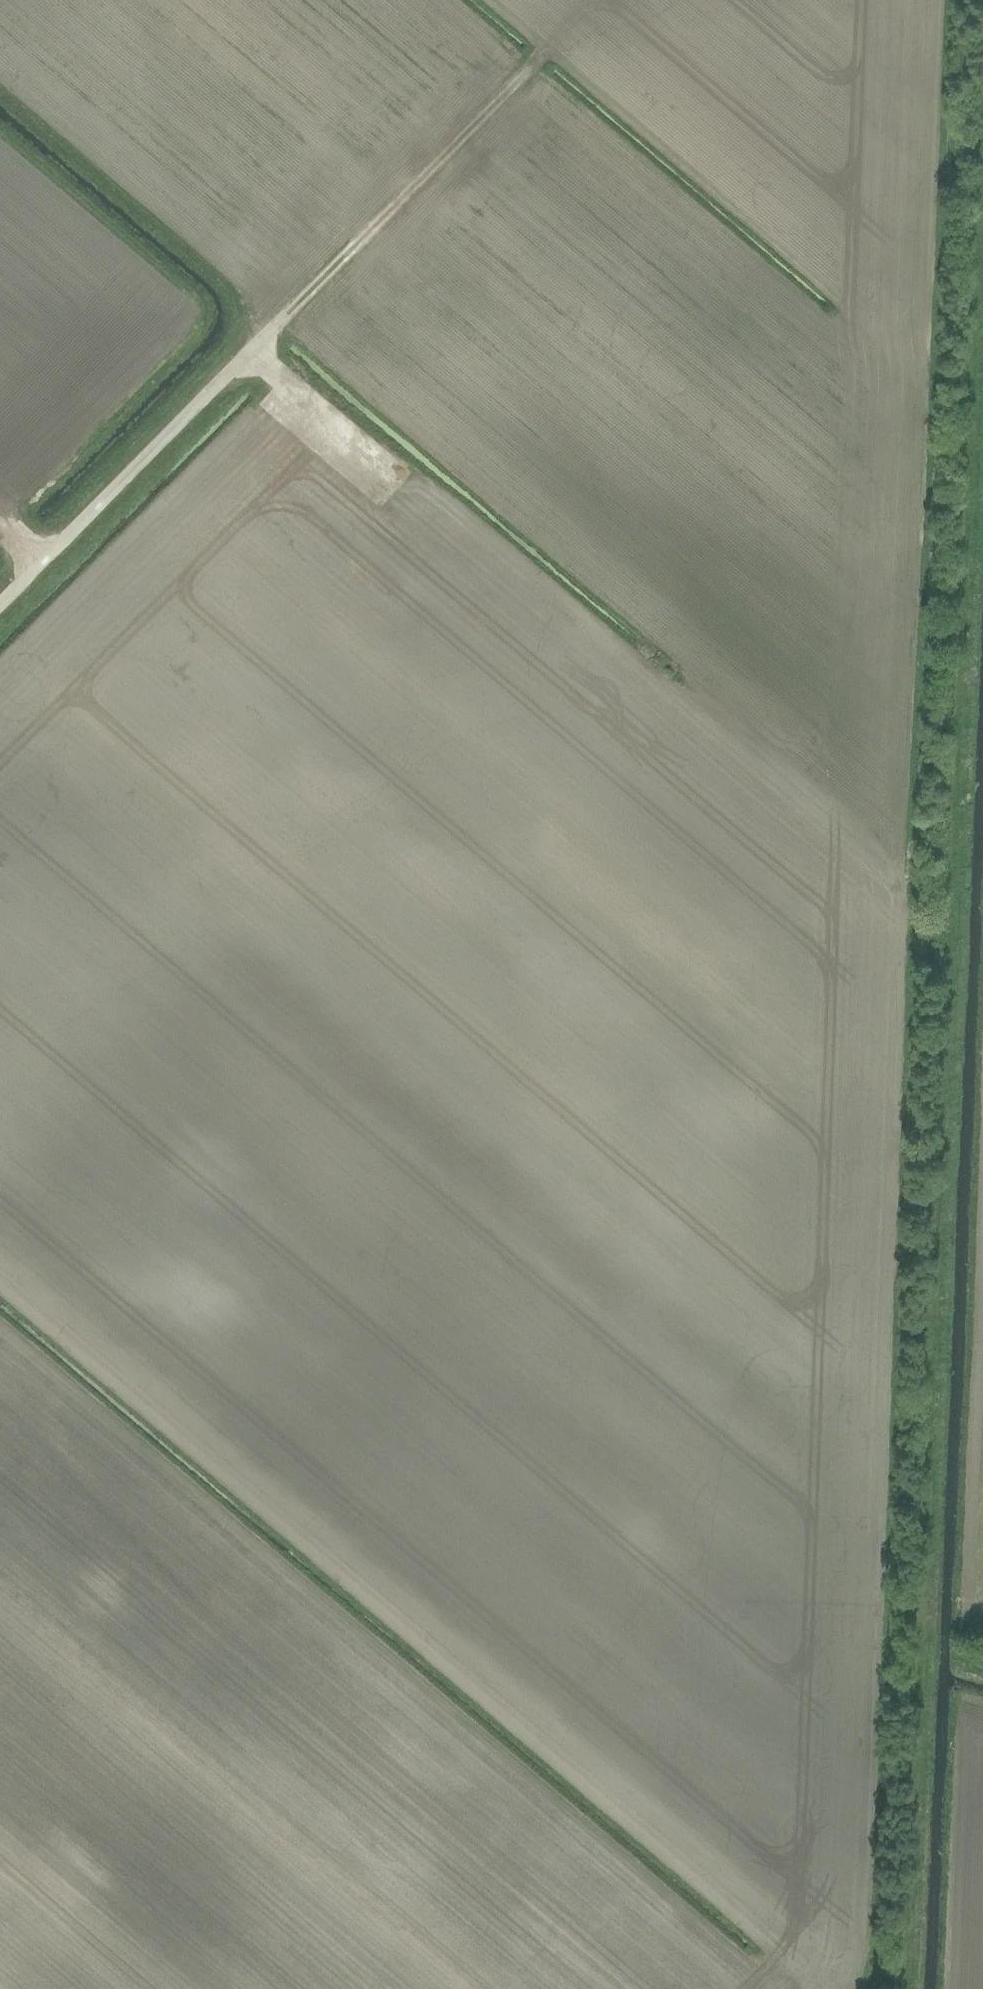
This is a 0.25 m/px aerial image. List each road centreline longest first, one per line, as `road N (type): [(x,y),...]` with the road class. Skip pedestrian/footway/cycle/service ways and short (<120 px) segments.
road 1 (unclassified): [(0,602),(271,330)]

